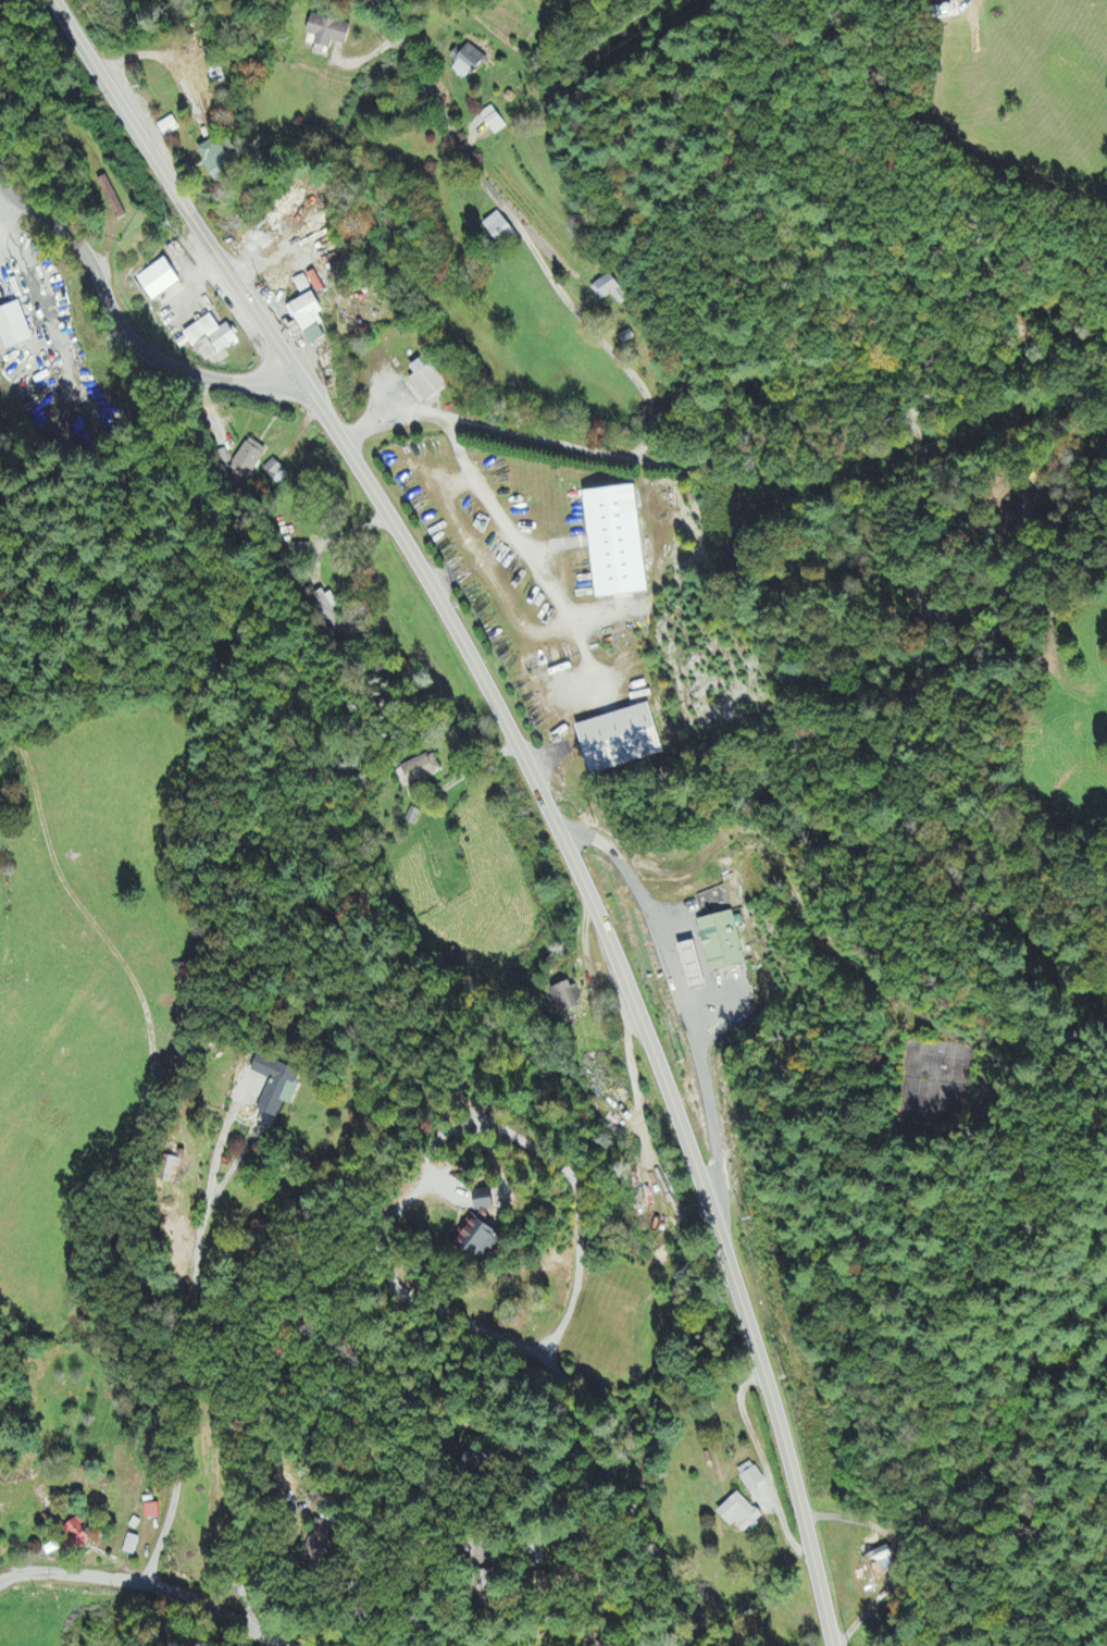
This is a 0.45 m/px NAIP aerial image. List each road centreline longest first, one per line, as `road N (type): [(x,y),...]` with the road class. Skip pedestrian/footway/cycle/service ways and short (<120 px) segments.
road 1 (primary): [(841,1645),(746,1291),(634,1001),(549,812),(488,690),(339,435),(54,0)]
road 2 (residential): [(1106,367),(1047,357),(1015,362),(797,462),(627,457),(418,411),(339,435)]
road 3 (residential): [(627,457),(650,426),(648,400),(460,147),(408,49),(347,0)]
road 4 (residential): [(543,1645),(538,1300),(567,1210),(586,1199)]
road 5 (residential): [(296,373),(203,369),(166,358),(134,335),(88,250),(21,189),(0,147)]
road 6 (residential): [(594,1396),(601,1645)]
road 7 (residential): [(0,1585),(58,1589),(207,1645)]

